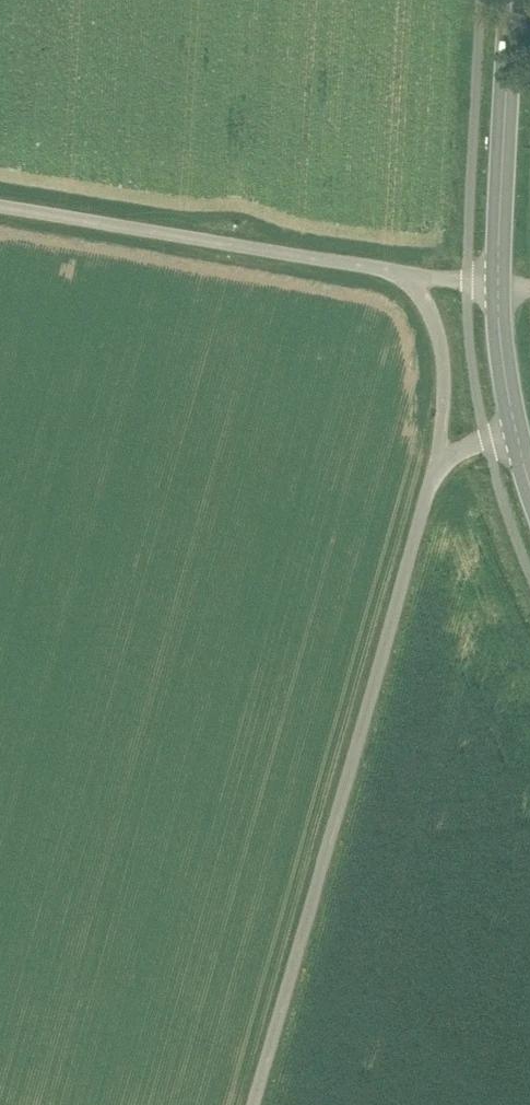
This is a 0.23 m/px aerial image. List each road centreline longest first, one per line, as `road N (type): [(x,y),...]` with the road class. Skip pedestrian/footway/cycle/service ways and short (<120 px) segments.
road 1 (track): [(516,426),(450,452),(435,470),(250,1104)]
road 2 (unclassified): [(499,281),(0,205)]
road 3 (secondary): [(511,0),(499,281)]
road 4 (track): [(435,470),(446,361),(410,271)]
road 5 (secondary): [(499,281),(501,335),(529,473)]

